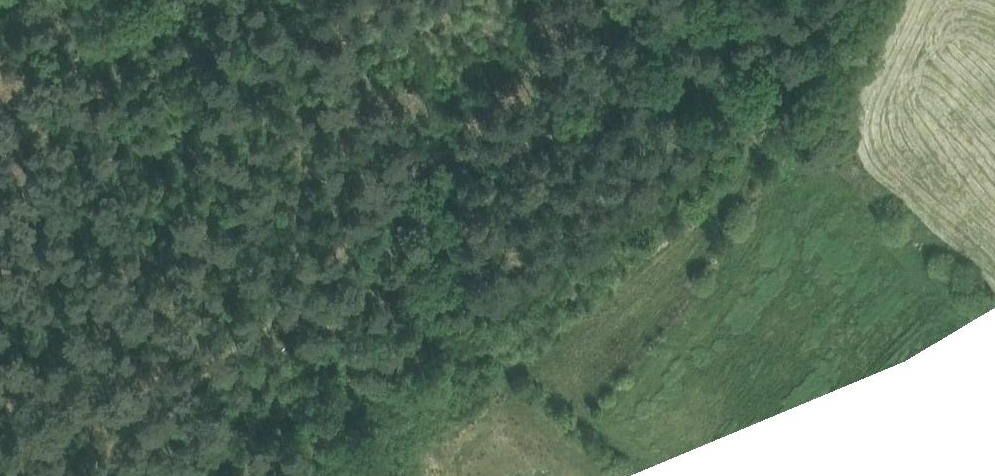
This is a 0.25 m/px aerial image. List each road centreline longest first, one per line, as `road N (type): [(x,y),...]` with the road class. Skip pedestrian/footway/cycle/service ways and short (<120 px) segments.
road 1 (track): [(114,475),(419,169),(519,153),(561,130),(653,35),(702,0)]
road 2 (track): [(829,0),(811,57),(761,131),(739,190),(696,264),(589,401)]
road 3 (track): [(310,0),(419,169)]

